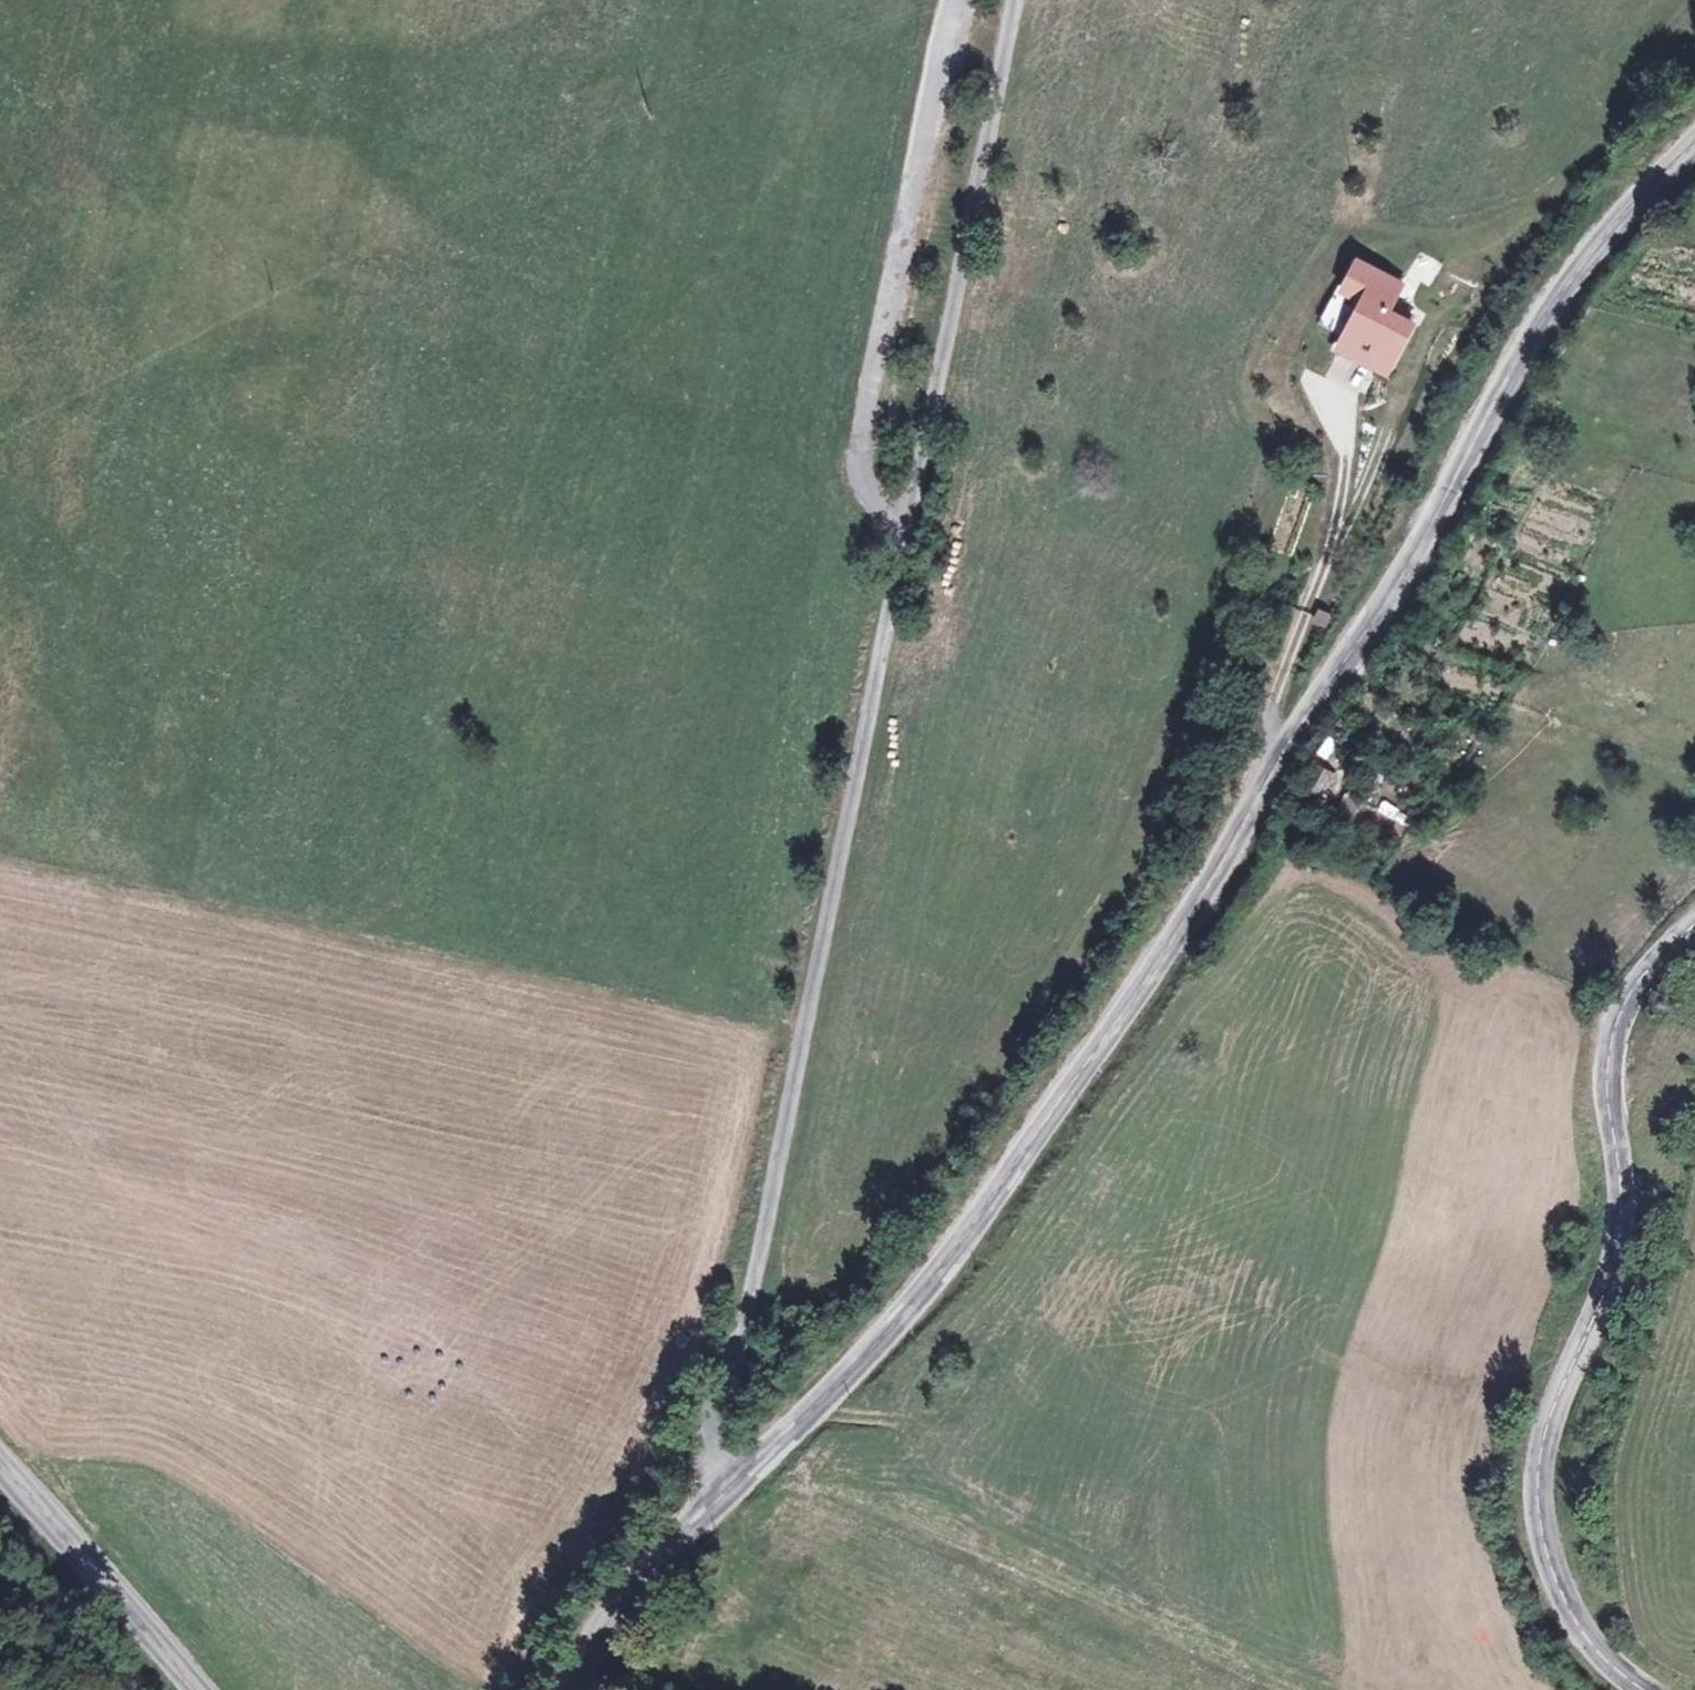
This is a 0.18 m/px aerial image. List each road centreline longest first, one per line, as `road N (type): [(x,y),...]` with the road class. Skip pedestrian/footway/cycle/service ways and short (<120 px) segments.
road 1 (tertiary): [(1694,148),(1577,274),(1321,720),(939,1275),(807,1421),(636,1591),(577,1689)]
road 2 (tertiary): [(1655,1689),(1629,1673),(1573,1604),(1545,1510),(1541,1444),(1604,1298),(1622,1226),(1607,1105),(1613,1035),(1633,979),(1694,917)]
road 3 (tertiary): [(194,1689),(0,1466)]

